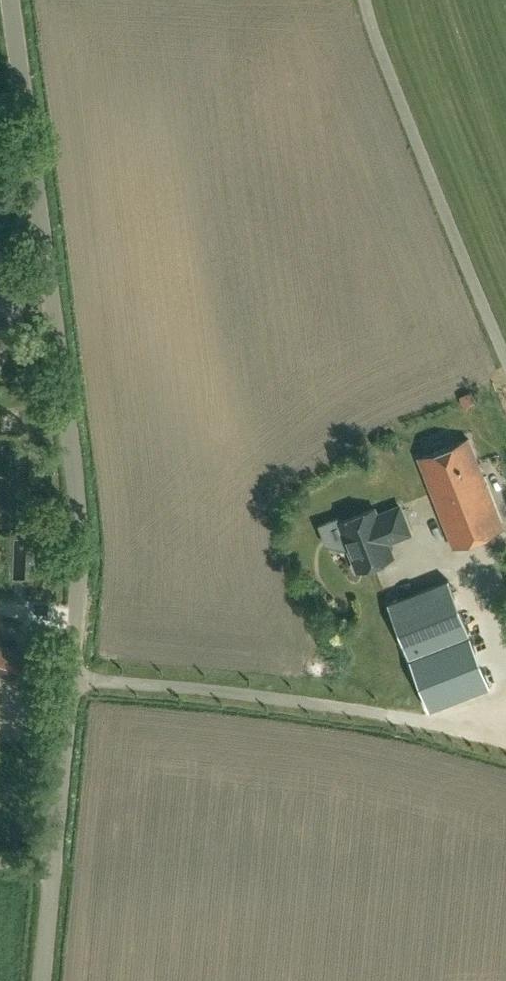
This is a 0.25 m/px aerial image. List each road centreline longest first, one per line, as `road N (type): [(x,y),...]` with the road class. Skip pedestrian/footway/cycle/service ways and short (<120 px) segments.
road 1 (unclassified): [(43,980),(78,511),(8,0)]

